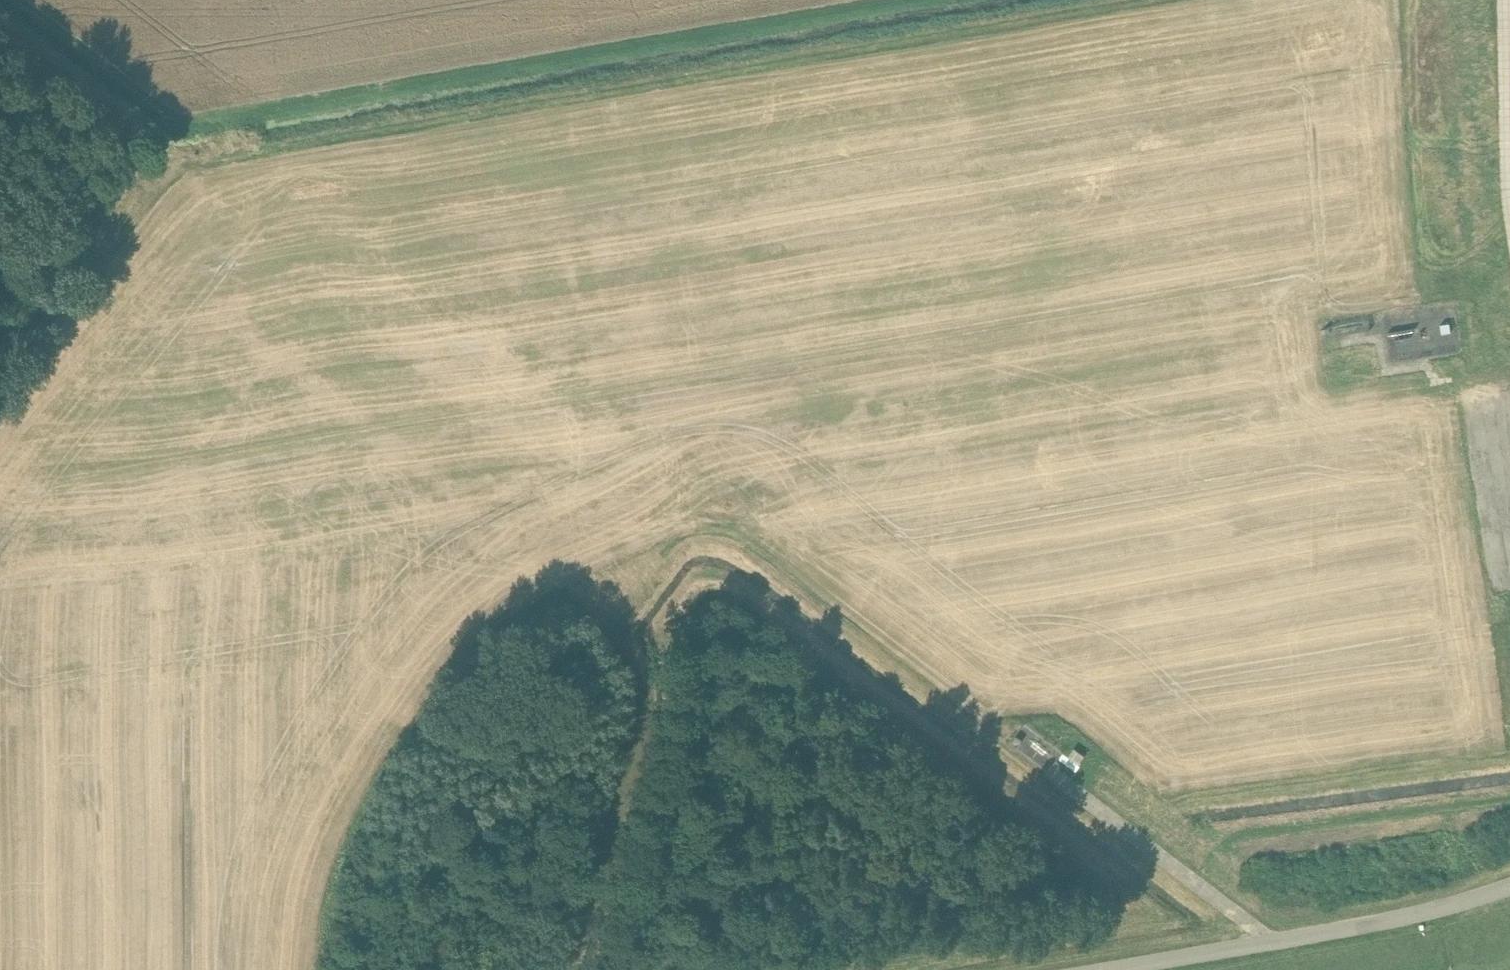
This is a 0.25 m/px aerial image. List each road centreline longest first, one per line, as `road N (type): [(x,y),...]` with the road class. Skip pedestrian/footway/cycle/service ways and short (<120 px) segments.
road 1 (unclassified): [(1109,969),(1391,920),(1509,887)]
road 2 (unclassified): [(1509,201),(1506,0)]

